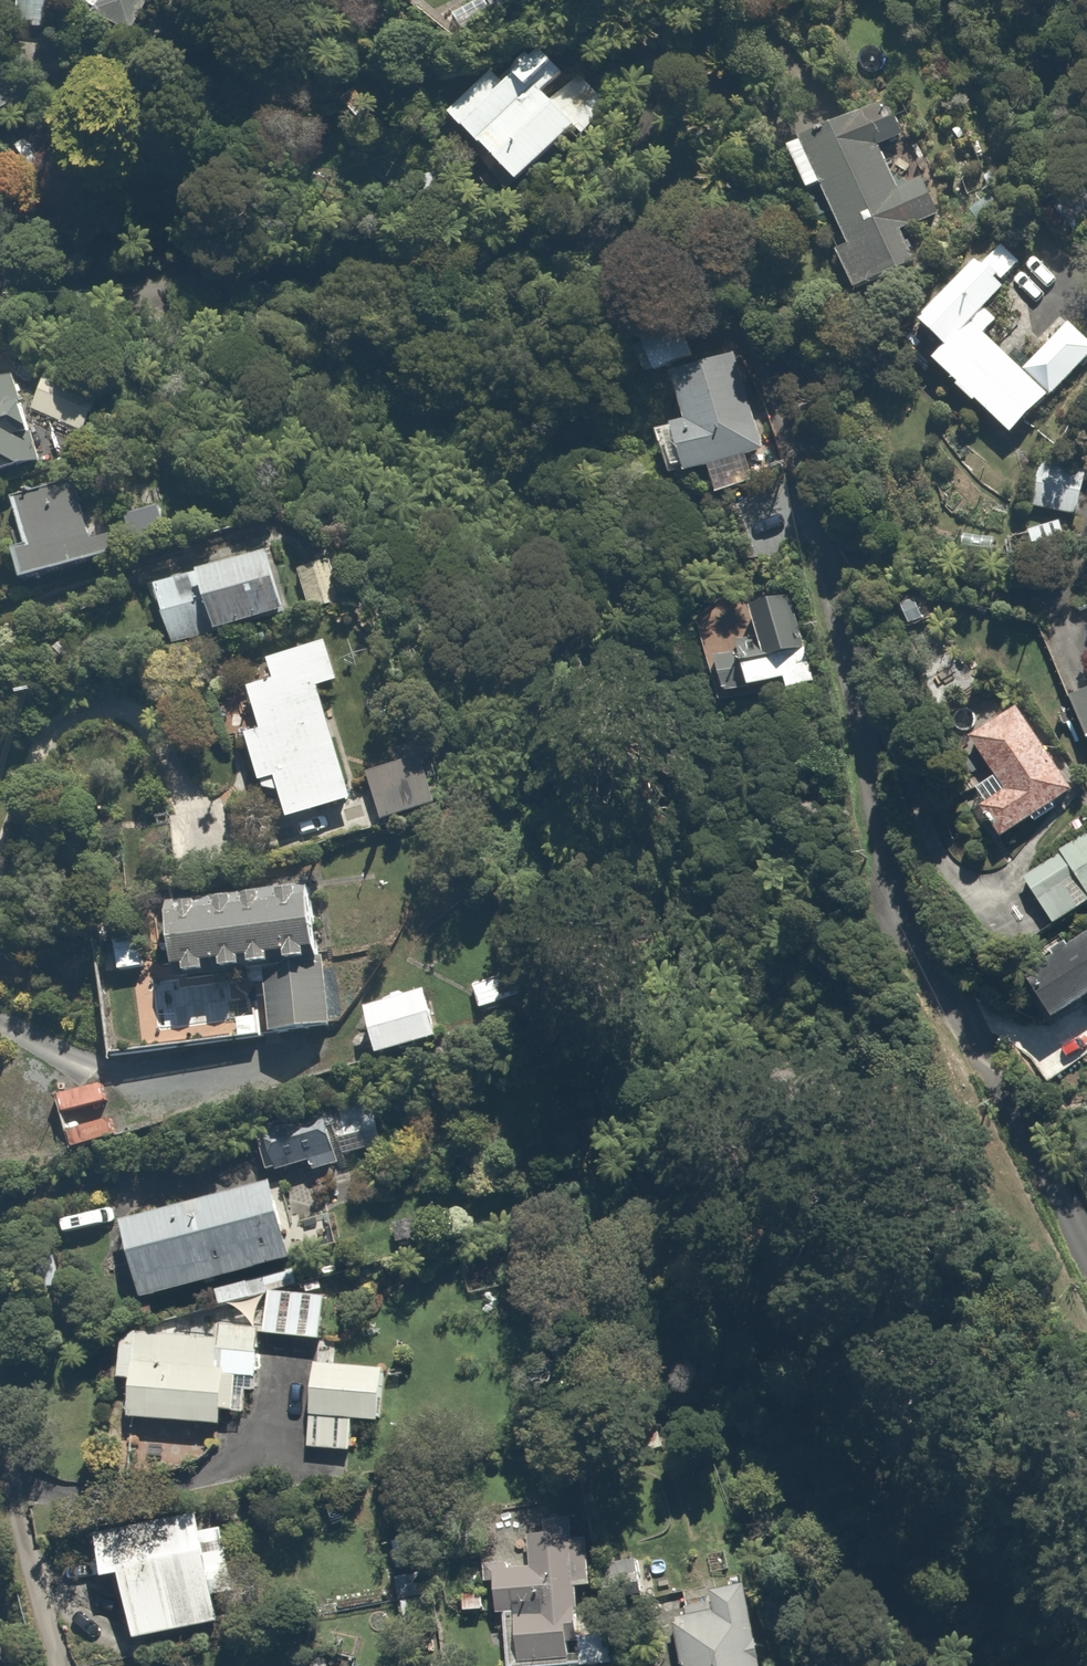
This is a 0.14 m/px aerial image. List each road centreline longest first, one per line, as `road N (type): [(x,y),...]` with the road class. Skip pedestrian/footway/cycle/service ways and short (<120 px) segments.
road 1 (residential): [(0,238),(262,102),(519,27),(596,23),(670,73),(847,658),(922,946),(1086,1267)]
road 2 (track): [(888,1665),(837,1518),(888,1514),(928,1581),(1071,1644),(1086,1638)]

